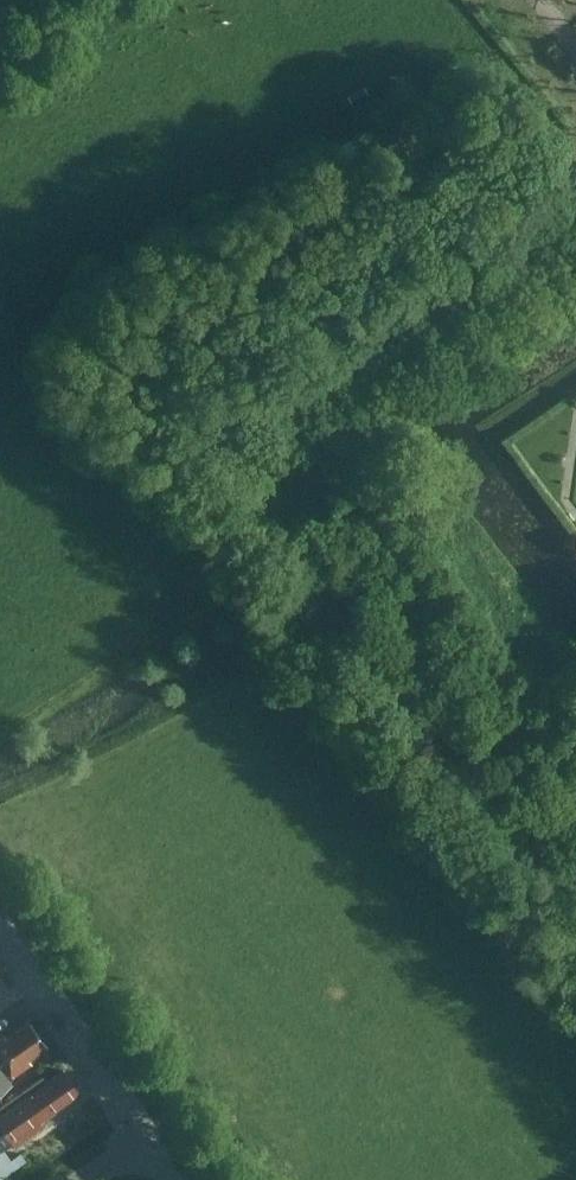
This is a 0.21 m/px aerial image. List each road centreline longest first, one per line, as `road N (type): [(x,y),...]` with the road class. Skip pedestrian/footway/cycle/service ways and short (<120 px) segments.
road 1 (track): [(575,194),(294,376),(284,393),(575,777)]
road 2 (unclassified): [(150,1143),(0,932)]

